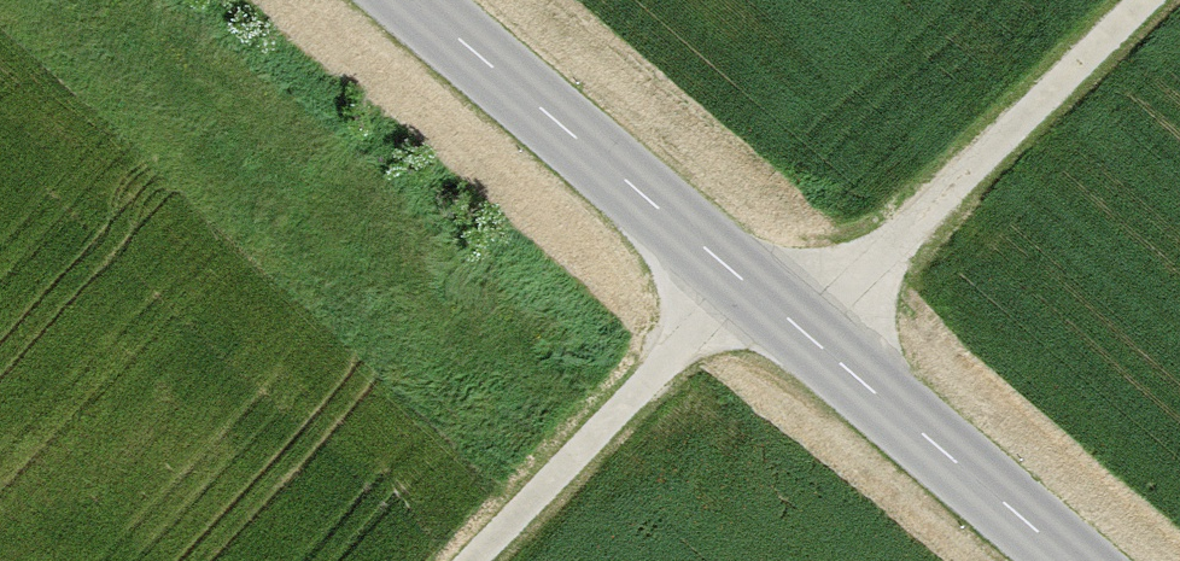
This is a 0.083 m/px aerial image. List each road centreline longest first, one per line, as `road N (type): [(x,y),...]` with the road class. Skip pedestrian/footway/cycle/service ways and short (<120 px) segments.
road 1 (tertiary): [(428,0),(1084,560)]
road 2 (track): [(795,308),(1114,0)]
road 3 (track): [(438,560),(733,255)]

